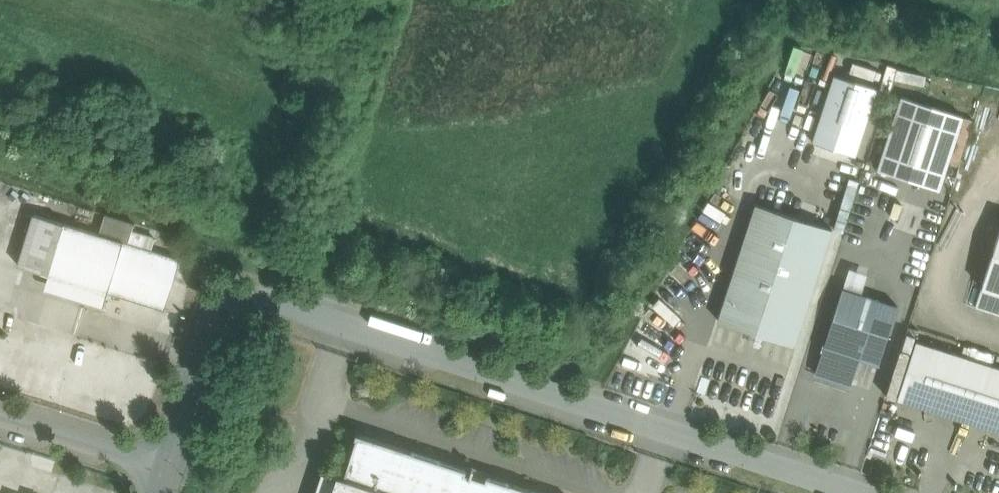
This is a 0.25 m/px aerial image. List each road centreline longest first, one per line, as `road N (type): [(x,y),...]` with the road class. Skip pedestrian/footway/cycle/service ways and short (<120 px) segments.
road 1 (unclassified): [(852,492),(272,306),(240,306),(218,320),(162,464)]
road 2 (track): [(353,0),(254,305)]
road 3 (unclassified): [(0,414),(162,464)]

